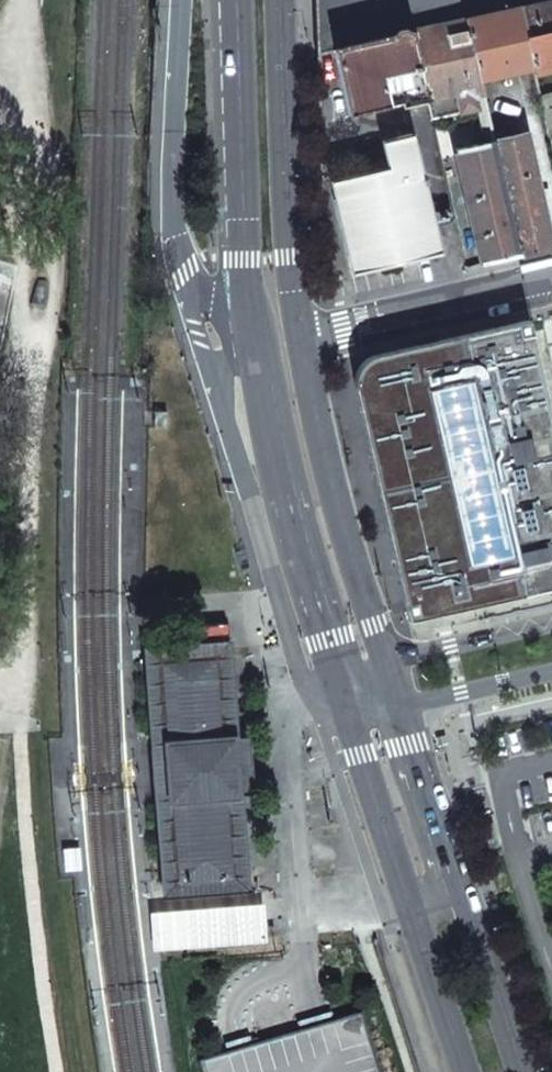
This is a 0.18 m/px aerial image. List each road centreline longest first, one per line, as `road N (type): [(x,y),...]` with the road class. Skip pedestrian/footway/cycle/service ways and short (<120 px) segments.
road 1 (secondary): [(521,1071),(404,746),(366,699)]
road 2 (secondary): [(254,329),(290,508),(328,637),(366,699)]
road 3 (secondary): [(366,699),(362,756),(468,1071)]
road 4 (secondary): [(366,699),(376,624),(333,489),(300,338)]
road 5 (secondary): [(181,0),(171,207),(191,267),(254,329)]
road 6 (secondary): [(300,338),(286,240),(277,0)]
road 7 (secondary): [(235,0),(244,259),(254,329)]
road 8 (residential): [(551,279),(300,338)]
road 9 (residential): [(551,622),(408,655),(366,699)]
road 10 (residential): [(366,699),(427,700),(551,672)]

